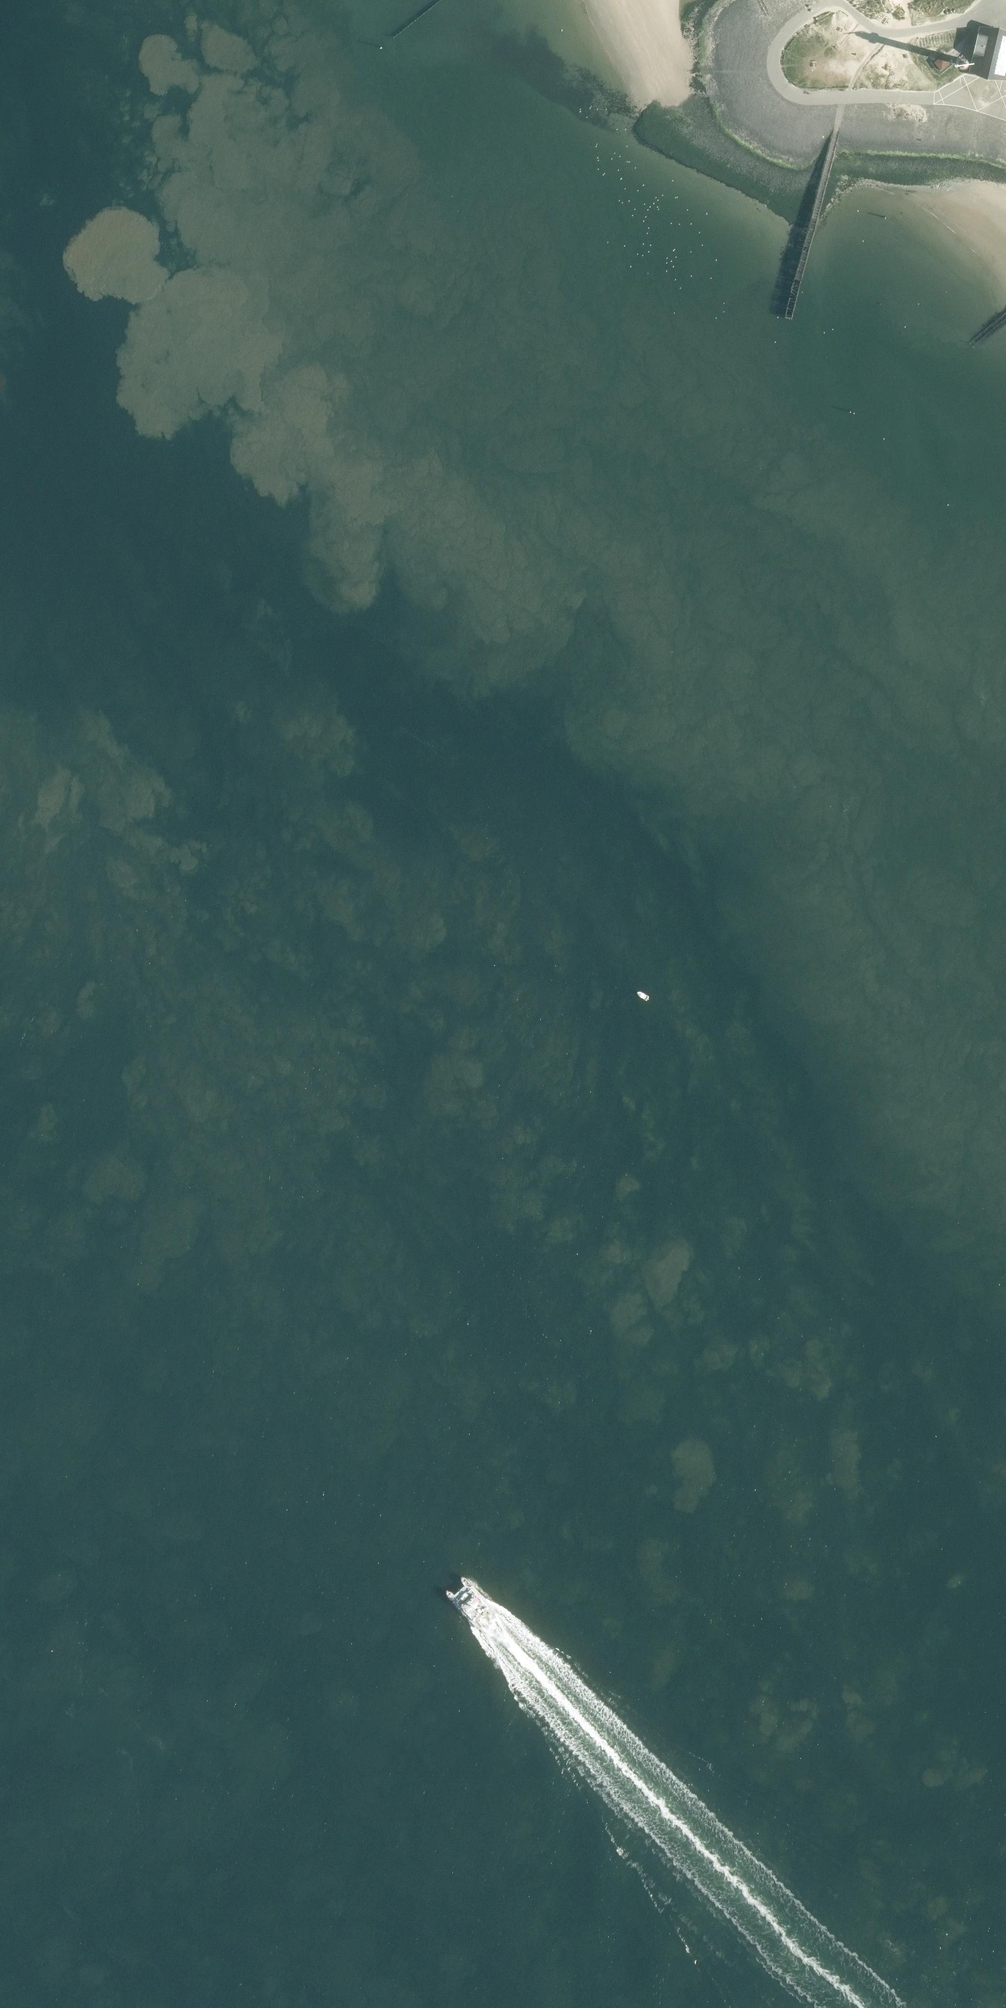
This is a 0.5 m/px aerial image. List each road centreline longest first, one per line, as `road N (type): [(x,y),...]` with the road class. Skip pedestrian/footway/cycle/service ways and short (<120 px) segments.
road 1 (unclassified): [(831,2),(777,47),(776,77),(789,94),(974,102),(1005,95)]
road 2 (unclassified): [(1005,7),(892,34),(831,2)]

